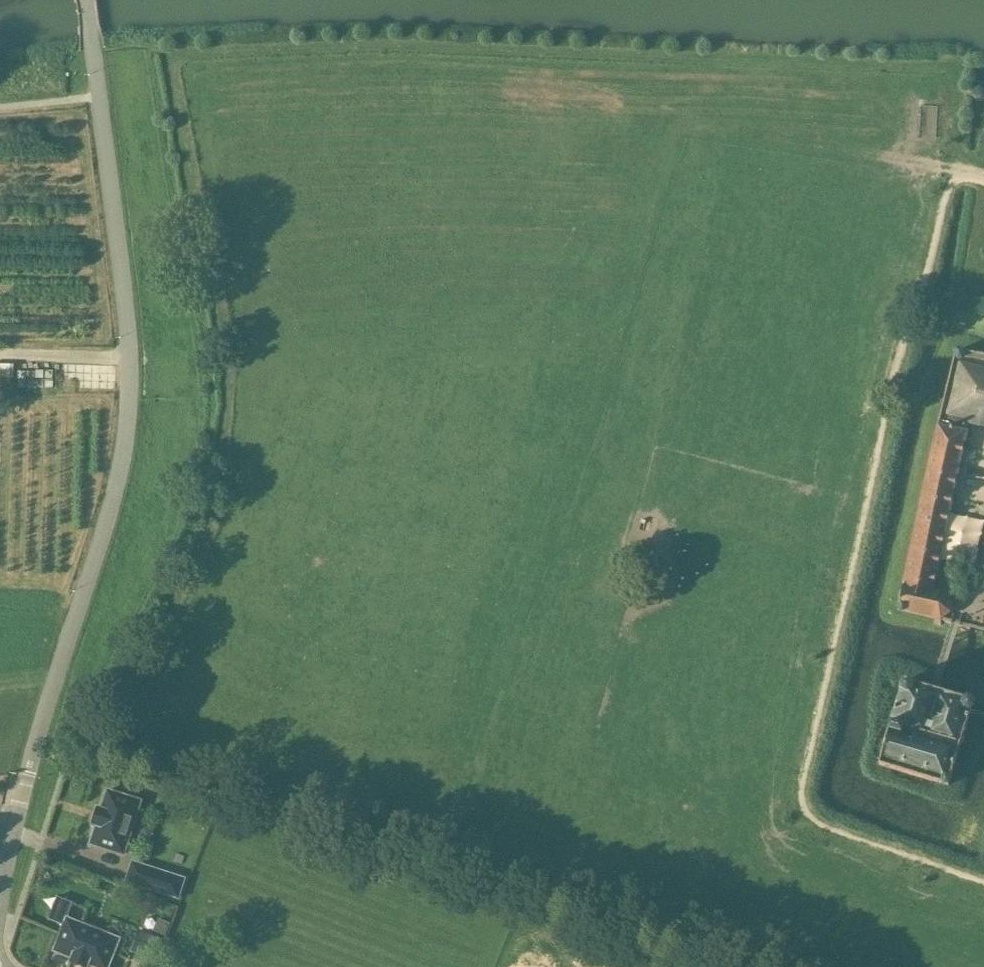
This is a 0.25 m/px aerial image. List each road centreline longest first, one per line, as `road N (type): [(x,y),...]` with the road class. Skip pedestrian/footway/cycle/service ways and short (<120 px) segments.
road 1 (unclassified): [(0,899),(27,774),(126,444),(132,372),(88,0)]

